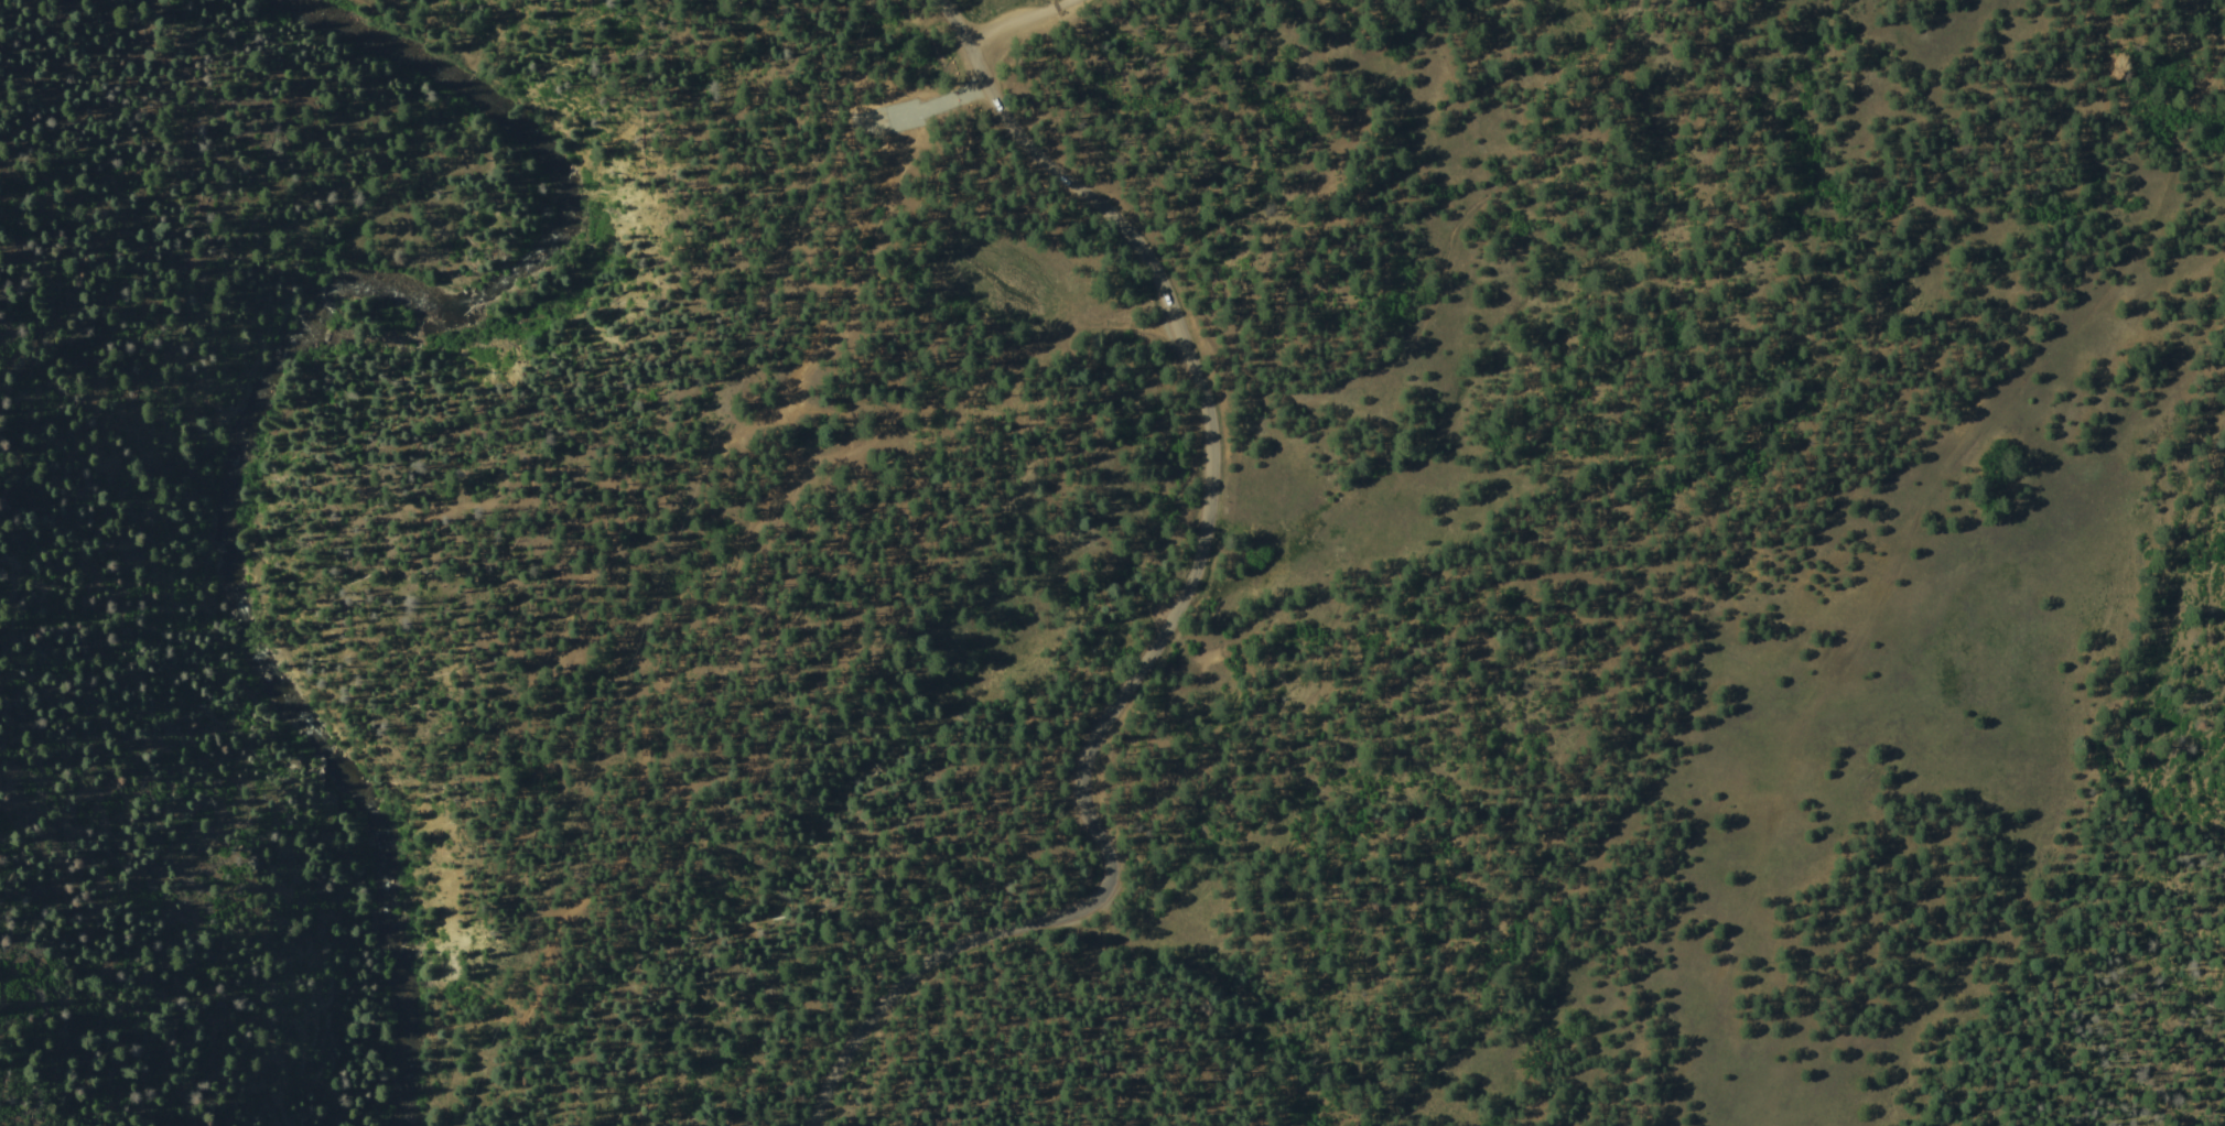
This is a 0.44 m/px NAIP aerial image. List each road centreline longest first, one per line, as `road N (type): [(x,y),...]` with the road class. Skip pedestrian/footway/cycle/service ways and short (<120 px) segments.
road 1 (secondary): [(814,1125),(850,1052),(925,957),(1056,919),(1088,900),(1102,880),(1114,860),(1111,837),(1078,806),(1069,777),(1174,617),(1213,509),(1212,441),(1191,355),(1159,280),(1132,237),(1041,162),(935,0)]

